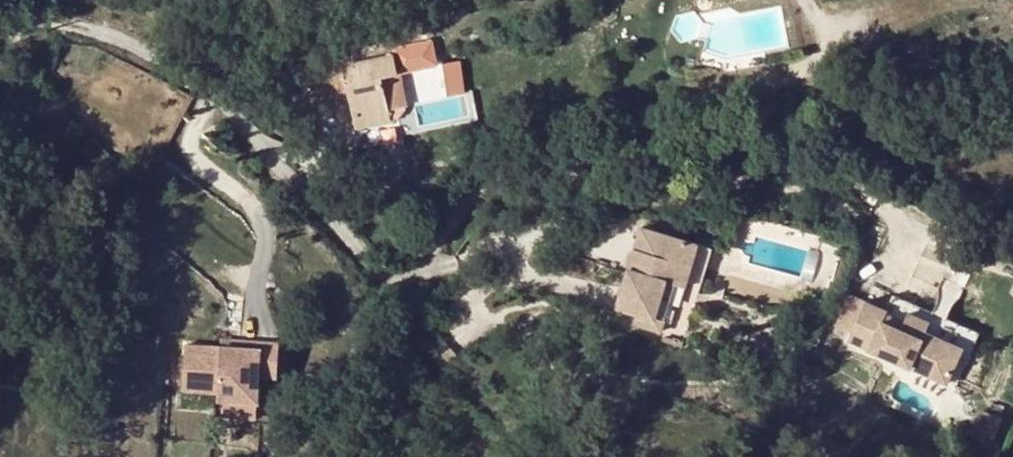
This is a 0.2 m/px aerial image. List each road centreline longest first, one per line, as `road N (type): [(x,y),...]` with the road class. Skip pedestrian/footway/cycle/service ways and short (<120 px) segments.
road 1 (residential): [(0,22),(79,28),(127,42),(188,76),(226,106),(359,257),(389,278),(423,266),(465,192),(617,136)]

